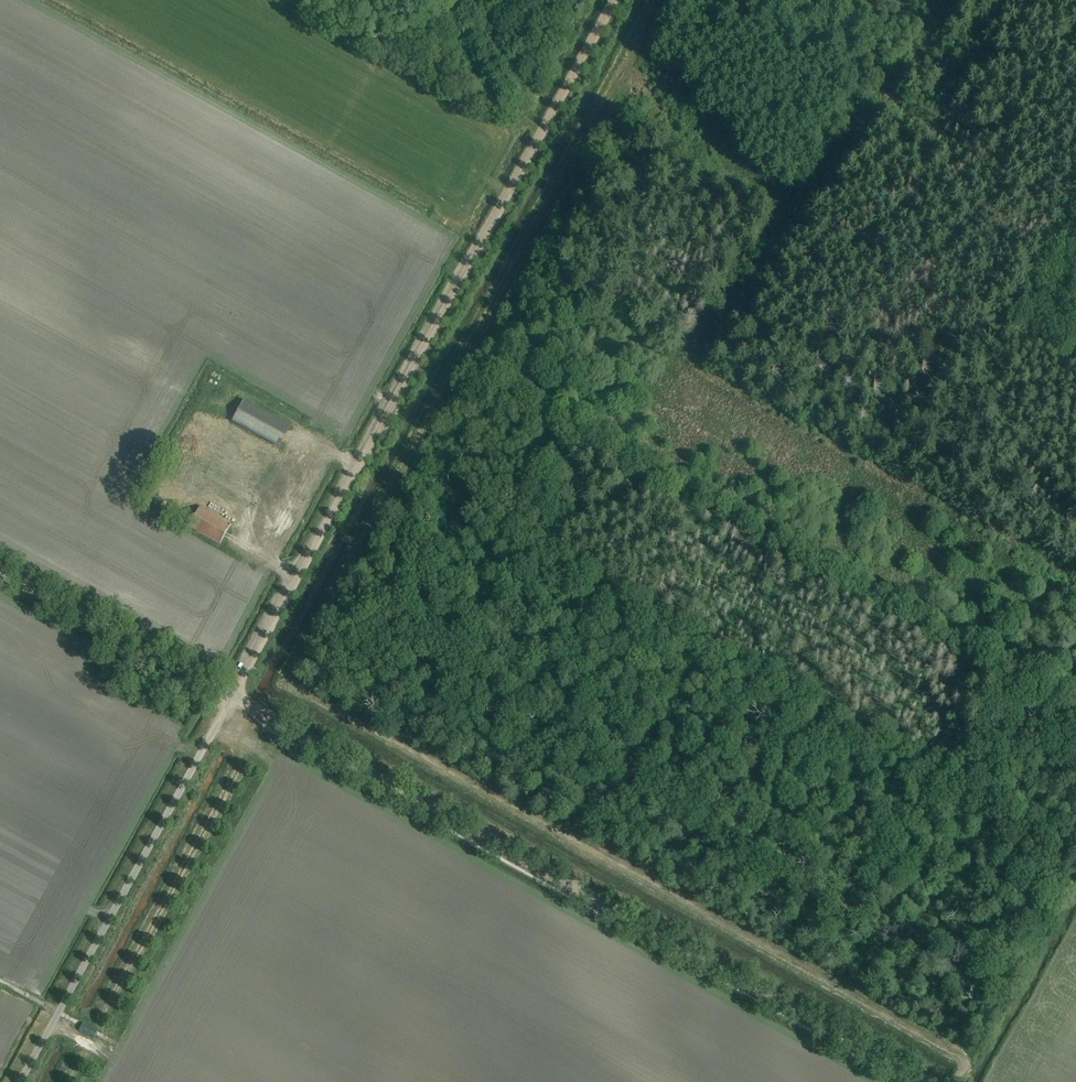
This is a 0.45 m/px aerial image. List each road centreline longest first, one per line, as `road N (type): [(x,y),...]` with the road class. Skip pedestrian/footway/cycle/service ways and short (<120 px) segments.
road 1 (track): [(658,0),(284,678),(951,1050),(963,1060),(962,1081)]
road 2 (track): [(231,698),(615,0)]
road 3 (track): [(926,1081),(231,698)]
road 4 (unclassified): [(20,1081),(231,698)]
road 5 (track): [(231,698),(0,570)]
road 6 (track): [(460,0),(518,115),(542,133)]

